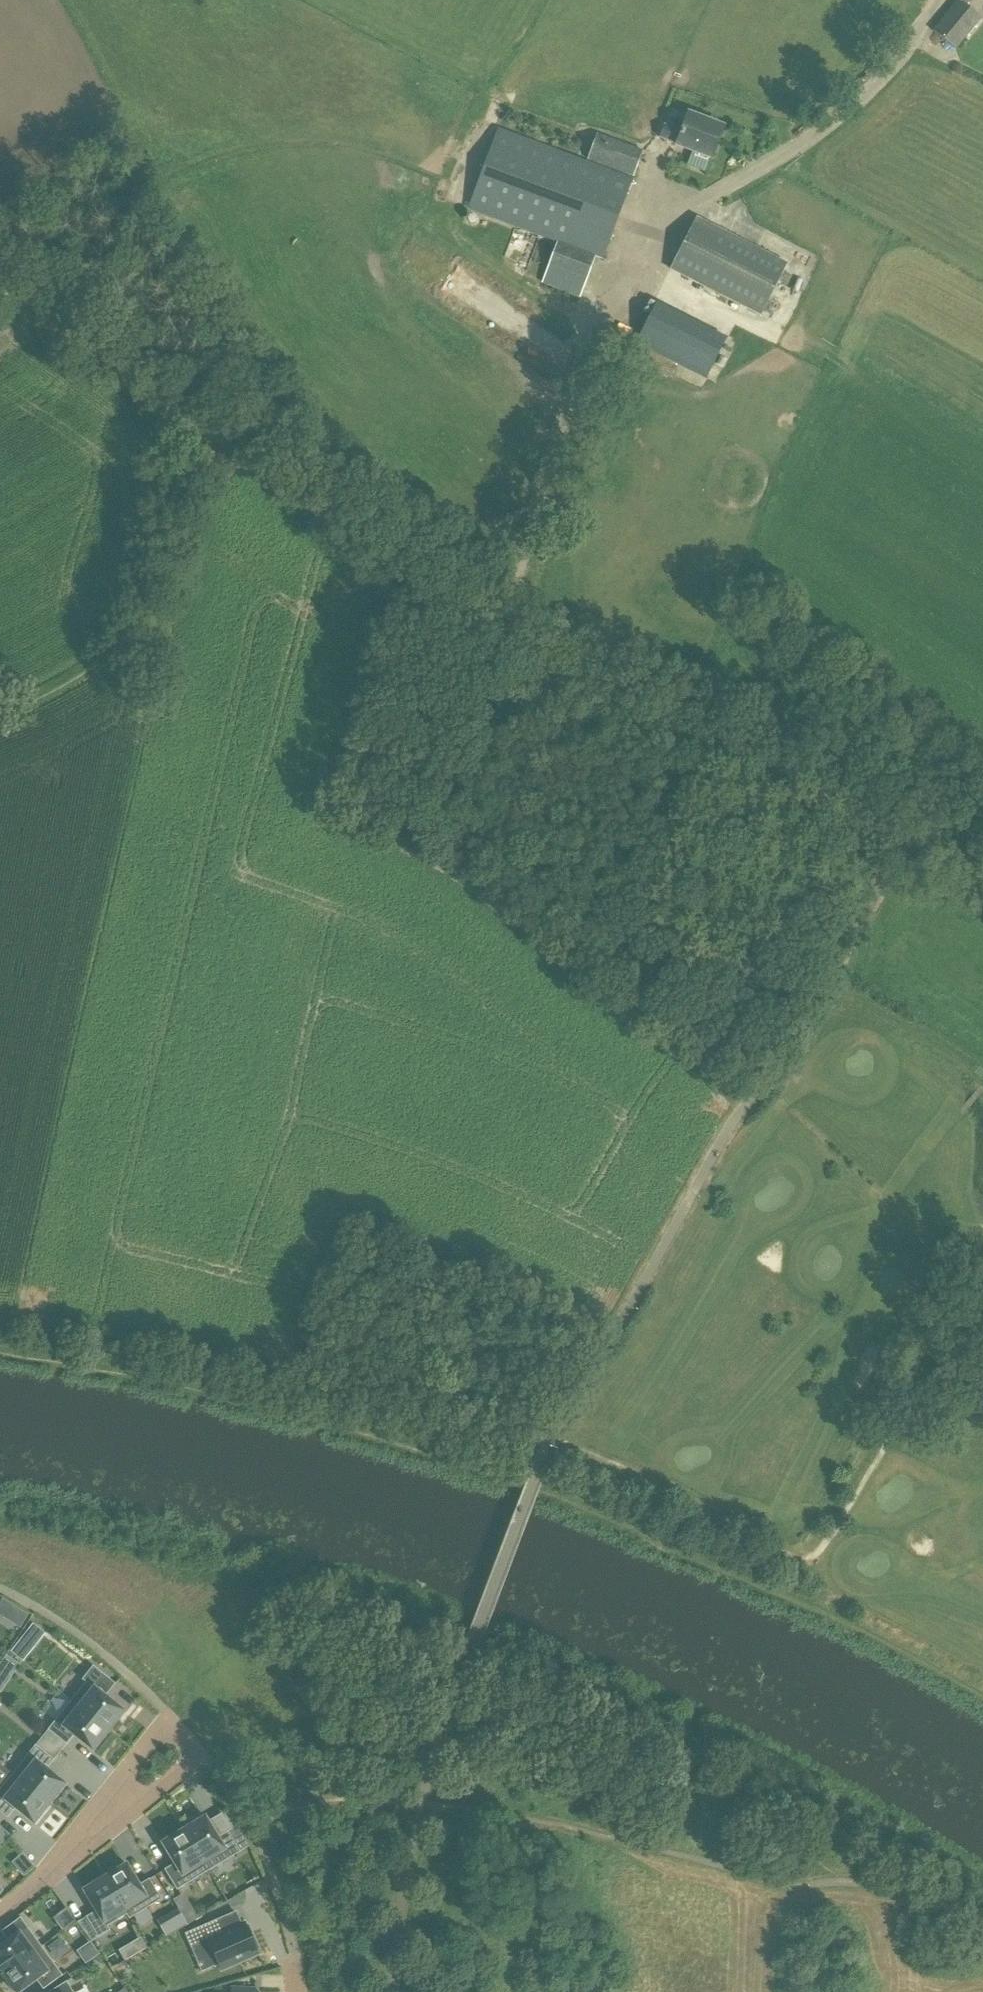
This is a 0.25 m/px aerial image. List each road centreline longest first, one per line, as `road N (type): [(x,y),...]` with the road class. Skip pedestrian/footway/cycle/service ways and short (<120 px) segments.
road 1 (unclassified): [(982,876),(489,626),(0,281)]
road 2 (track): [(318,1410),(0,1341)]
road 3 (track): [(547,1448),(422,1393),(340,1391),(318,1410)]
road 4 (residential): [(78,1852),(169,1714),(202,1756)]
road 5 (residential): [(202,1756),(78,1852)]

